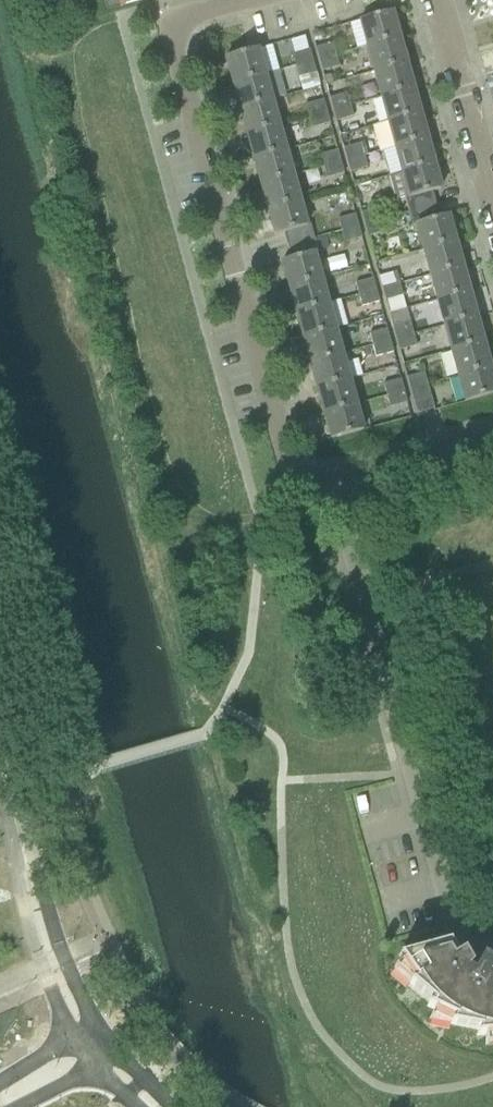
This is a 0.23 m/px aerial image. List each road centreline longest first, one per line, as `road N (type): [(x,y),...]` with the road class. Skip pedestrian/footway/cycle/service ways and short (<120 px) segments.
road 1 (residential): [(335,479),(303,488),(288,475),(175,41),(181,20),(250,0)]
road 2 (residential): [(492,938),(471,936),(456,923),(335,479)]
road 3 (residential): [(492,200),(438,0)]
road 4 (secondary): [(107,1039),(69,976),(27,859)]
road 5 (secondary): [(27,859),(29,912),(78,1042)]
road 6 (residential): [(335,479),(492,436)]

